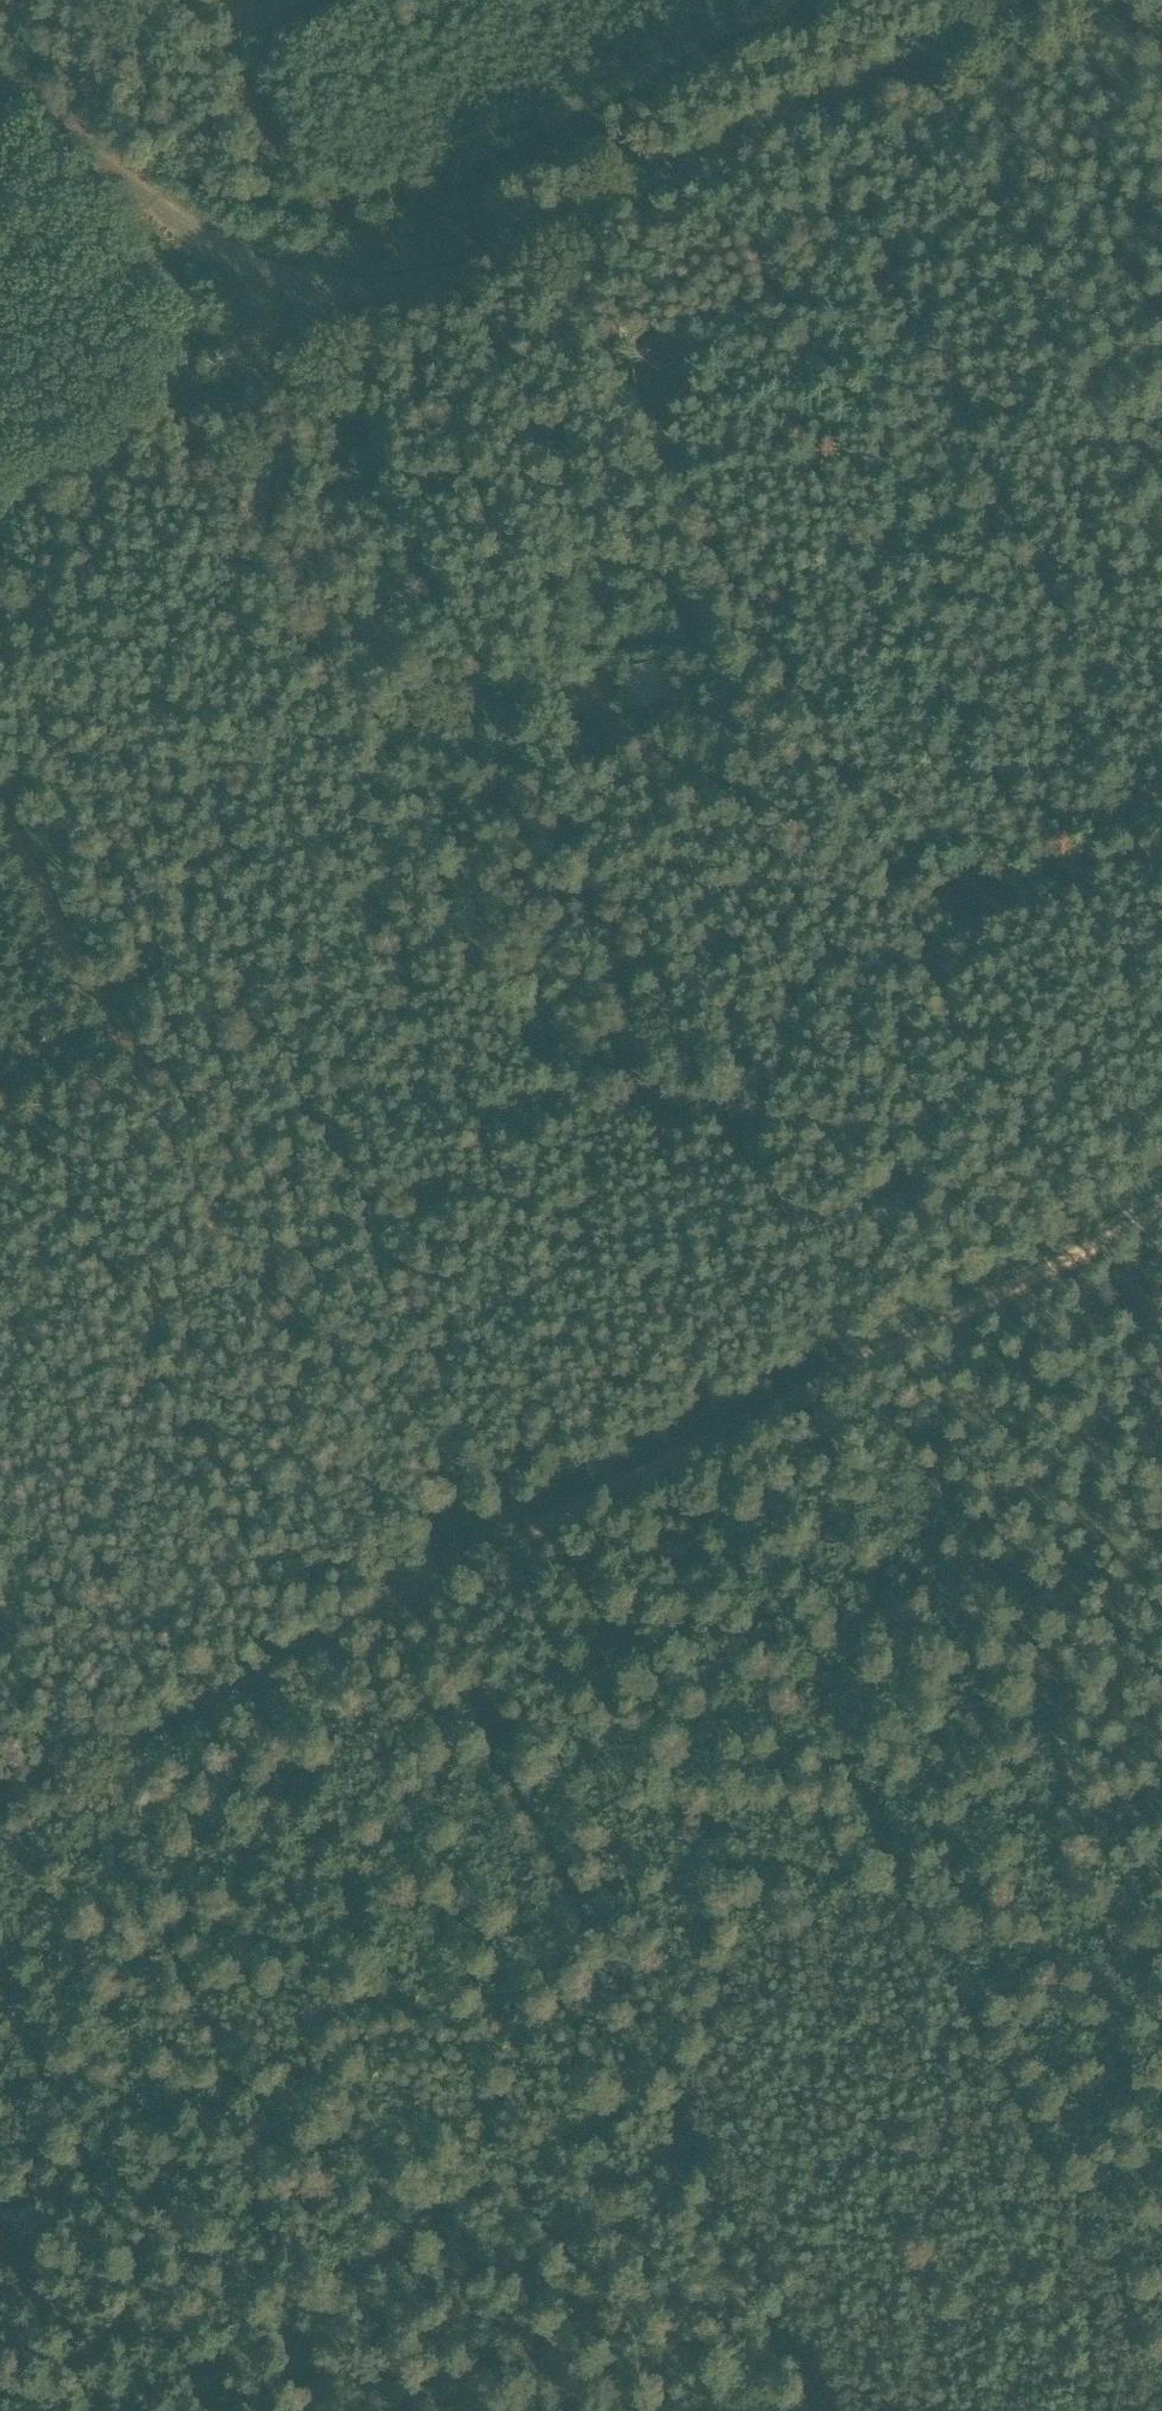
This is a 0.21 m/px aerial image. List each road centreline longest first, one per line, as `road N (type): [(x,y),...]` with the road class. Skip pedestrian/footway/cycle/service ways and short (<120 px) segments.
road 1 (track): [(405,1599),(821,2410)]
road 2 (track): [(405,1599),(0,839)]
road 3 (track): [(405,1599),(1161,1211)]
road 4 (track): [(0,1803),(405,1599)]

